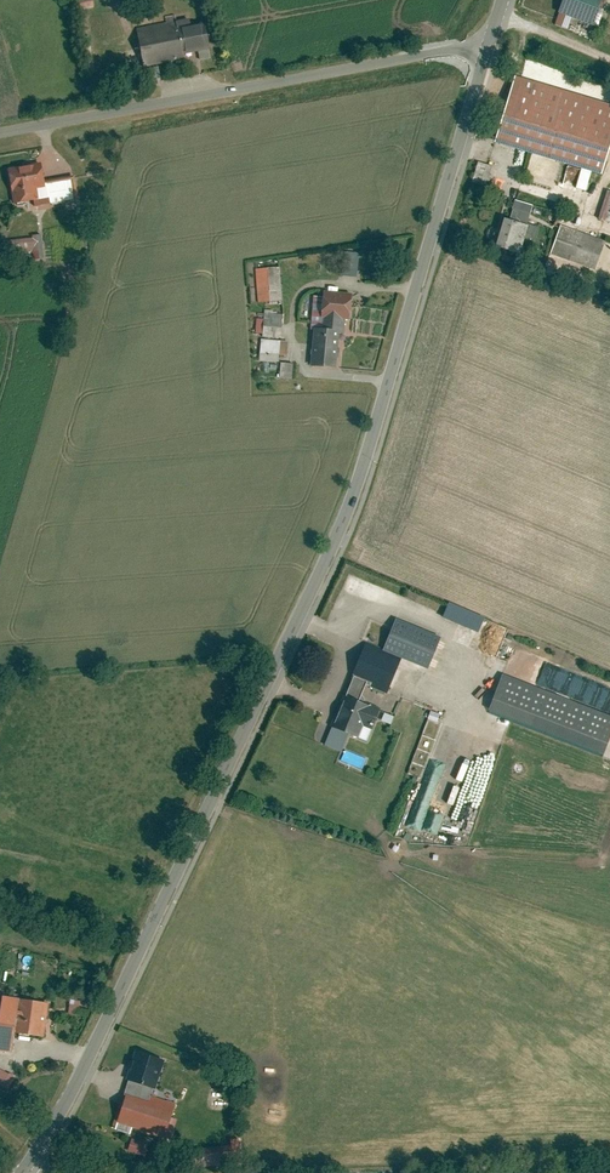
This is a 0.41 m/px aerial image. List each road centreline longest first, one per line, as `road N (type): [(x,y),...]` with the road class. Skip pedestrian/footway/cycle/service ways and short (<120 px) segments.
road 1 (tertiary): [(22,1172),(82,1071),(340,531),(488,45)]
road 2 (unclassified): [(488,45),(0,134)]
road 3 (track): [(609,61),(497,16)]

